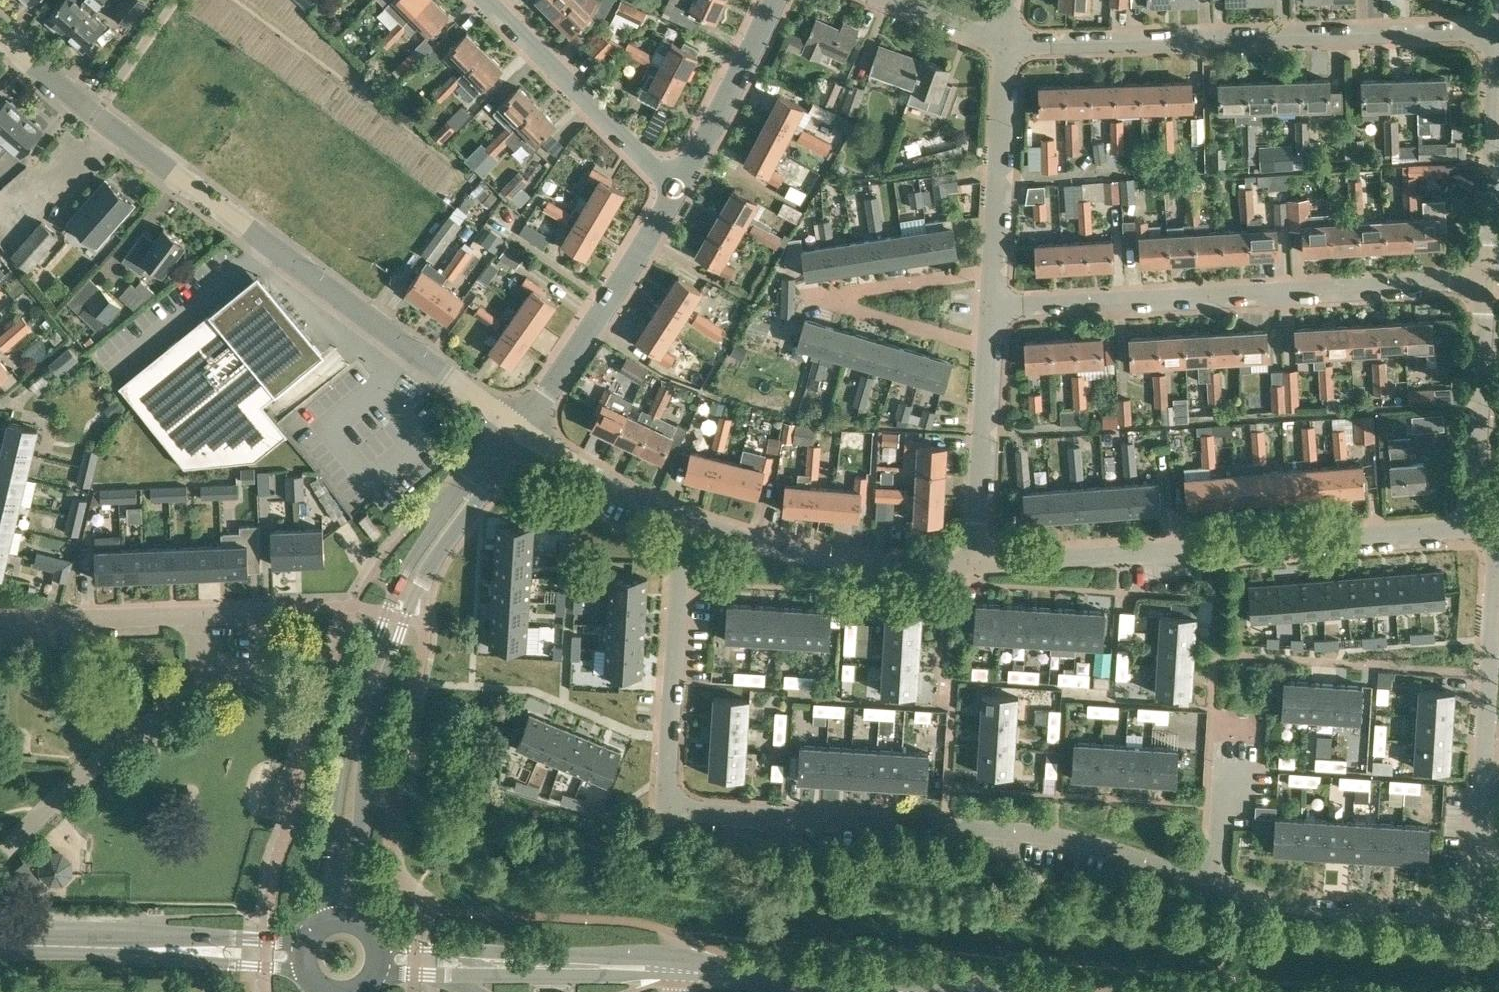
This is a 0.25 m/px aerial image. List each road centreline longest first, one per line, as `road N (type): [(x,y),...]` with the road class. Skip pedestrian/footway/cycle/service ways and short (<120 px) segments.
road 1 (residential): [(1218,890),(1057,840),(694,815),(678,805),(665,781),(680,523)]
road 2 (residential): [(519,429),(0,43)]
road 3 (residential): [(1498,565),(1475,908),(1443,922),(1275,907),(1218,890)]
road 4 (residential): [(519,429),(447,509),(386,614),(341,756),(326,923)]
road 5 (residential): [(358,924),(374,739),(406,619),(425,574),(499,472),(519,429)]
road 6 (residential): [(1495,31),(1006,42)]
road 7 (residential): [(997,306),(1484,280)]
road 8 (residential): [(1466,537),(982,573)]
road 9 (residential): [(1023,991),(679,974)]
road 10 (residential): [(982,573),(840,574),(765,557),(680,523)]
road 11 (tertiary): [(304,954),(0,941)]
road 12 (unclassified): [(679,974),(377,959)]
road 13 (residential): [(519,429),(679,187)]
road 14 (residential): [(982,573),(997,306)]
road 15 (residential): [(679,187),(490,0)]
road 16 (residential): [(997,306),(1006,42)]
road 17 (residential): [(4,851),(188,689),(194,671)]
road 18 (residential): [(1466,537),(1484,280)]
road 19 (residential): [(1484,280),(1495,31)]
road 20 (residential): [(679,187),(772,0)]
road 21 (residential): [(0,621),(193,610)]
road 22 (residential): [(680,523),(519,429)]
road 23 (residential): [(1218,890),(1230,767)]

